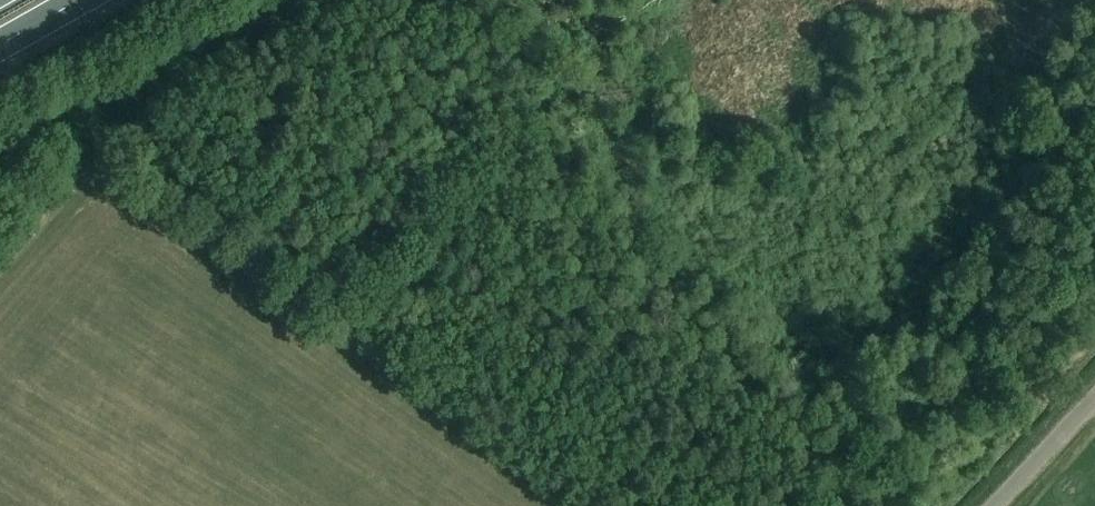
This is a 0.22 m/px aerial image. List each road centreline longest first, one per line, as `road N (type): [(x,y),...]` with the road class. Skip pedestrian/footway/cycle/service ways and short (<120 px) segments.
road 1 (unclassified): [(996,505),(1094,399)]

